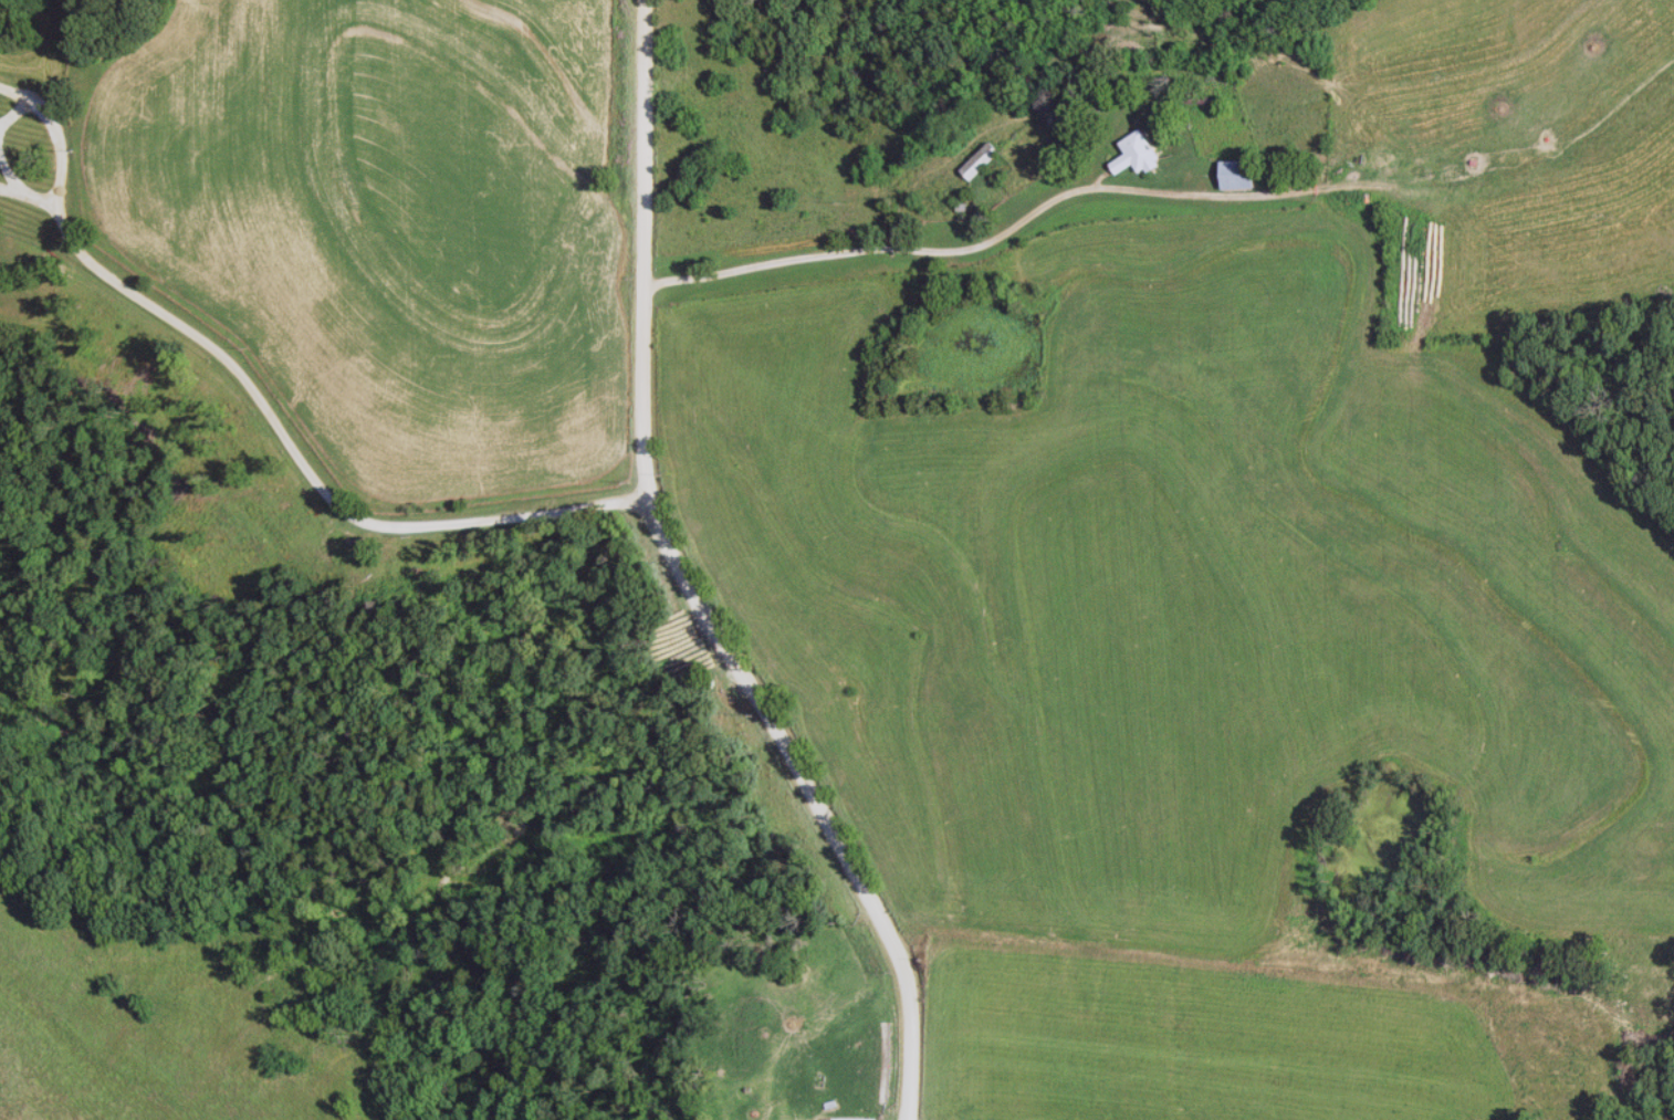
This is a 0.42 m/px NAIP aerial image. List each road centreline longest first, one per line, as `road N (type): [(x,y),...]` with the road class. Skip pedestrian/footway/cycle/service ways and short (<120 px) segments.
road 1 (residential): [(903,1119),(908,1019),(896,962),(644,496),(639,0)]

